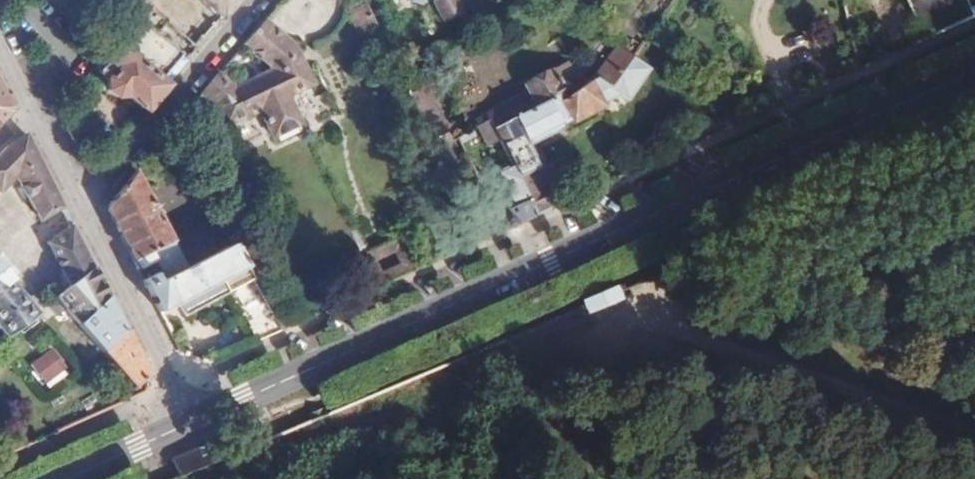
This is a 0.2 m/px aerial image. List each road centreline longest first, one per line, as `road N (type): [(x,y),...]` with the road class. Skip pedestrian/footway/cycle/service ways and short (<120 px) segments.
road 1 (secondary): [(193,421),(974,70)]
road 2 (residential): [(265,0),(84,203)]
road 3 (residential): [(84,203),(193,421)]
road 4 (secondary): [(65,478),(193,421)]

